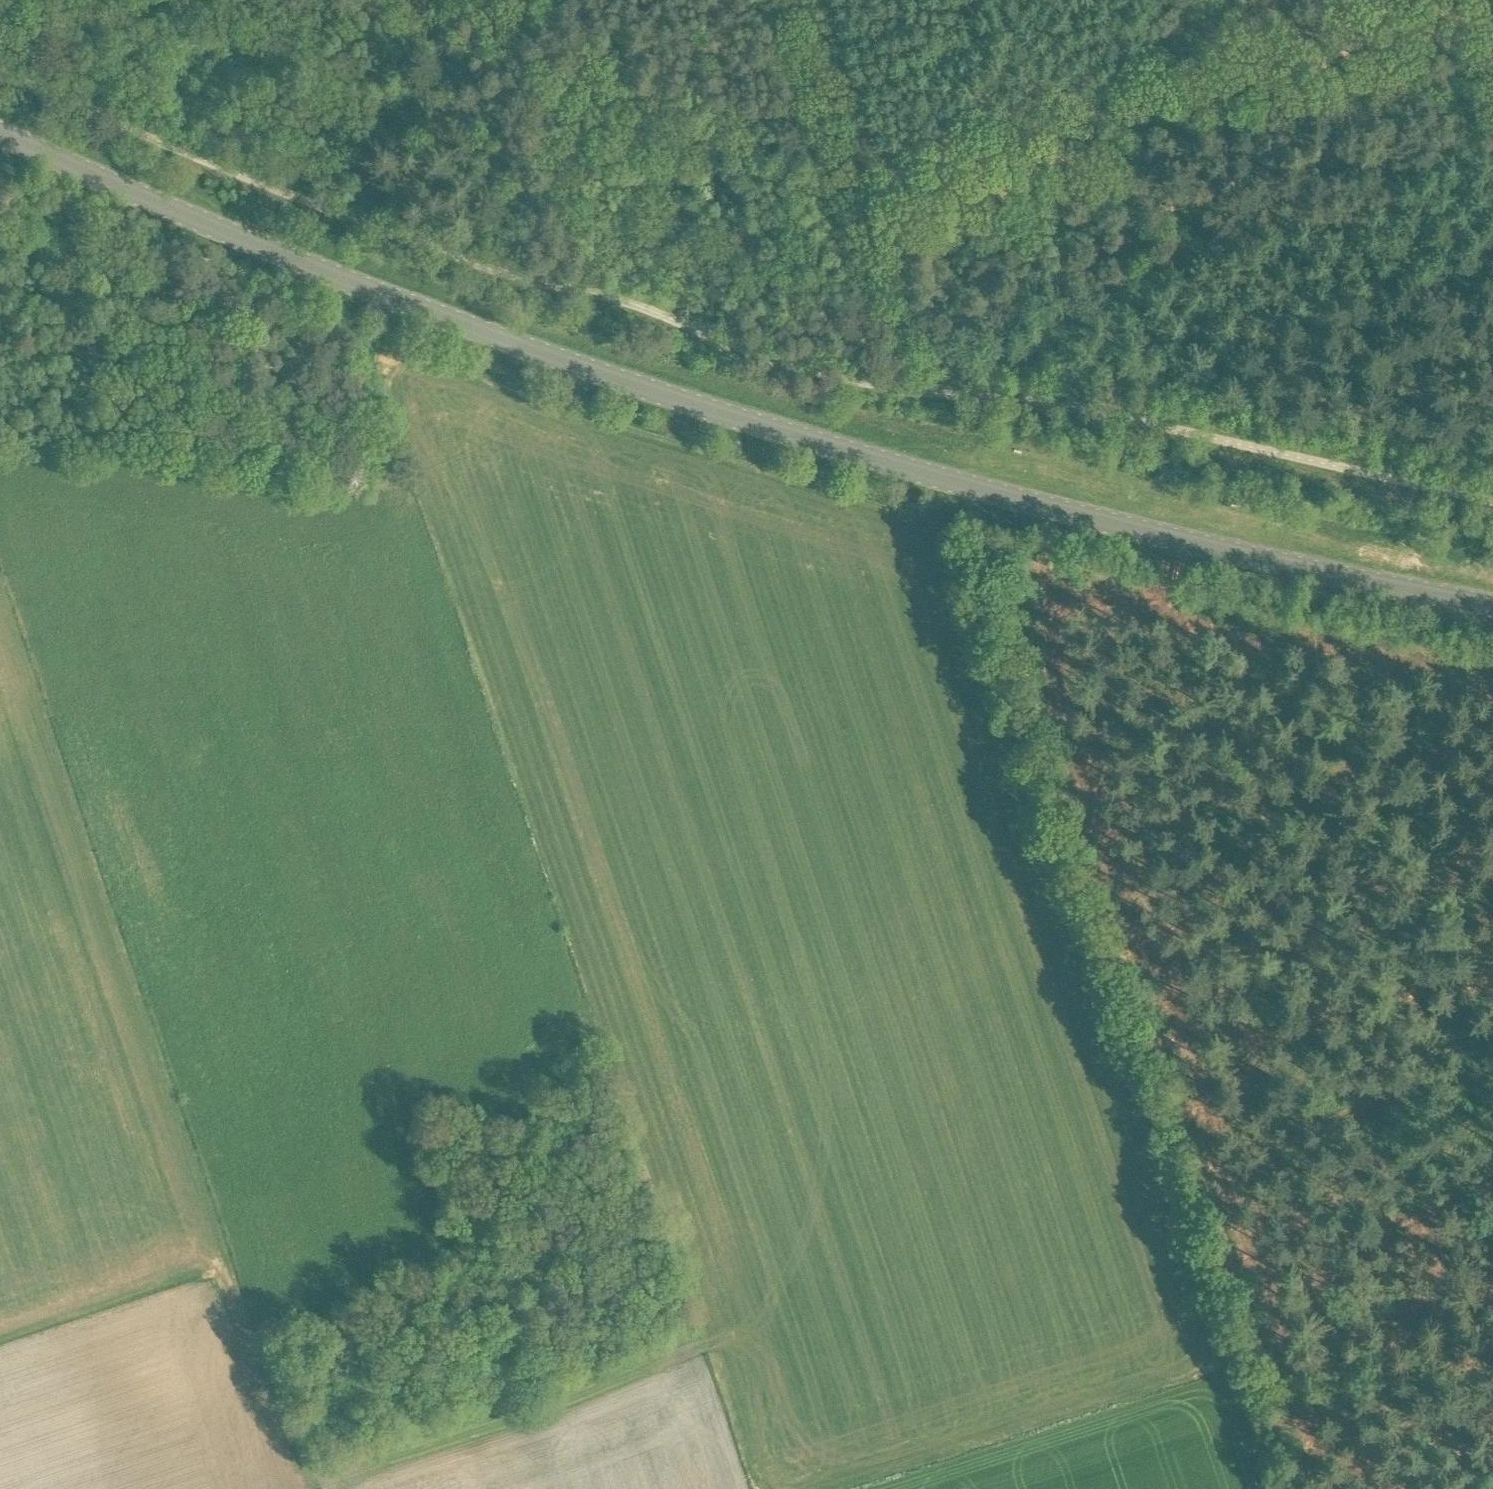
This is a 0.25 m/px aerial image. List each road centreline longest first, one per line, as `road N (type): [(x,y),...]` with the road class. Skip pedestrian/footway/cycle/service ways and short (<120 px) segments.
road 1 (tertiary): [(1492,603),(1103,520),(561,361),(278,255),(0,132)]
road 2 (track): [(0,181),(95,260),(140,321),(187,439)]

